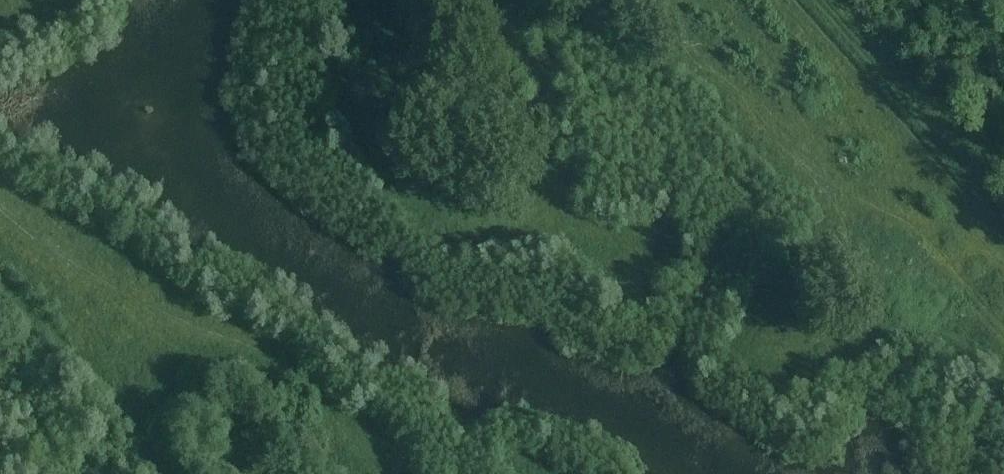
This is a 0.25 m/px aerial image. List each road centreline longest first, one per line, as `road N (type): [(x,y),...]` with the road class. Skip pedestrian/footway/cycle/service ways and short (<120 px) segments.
road 1 (track): [(1003,209),(823,0)]

